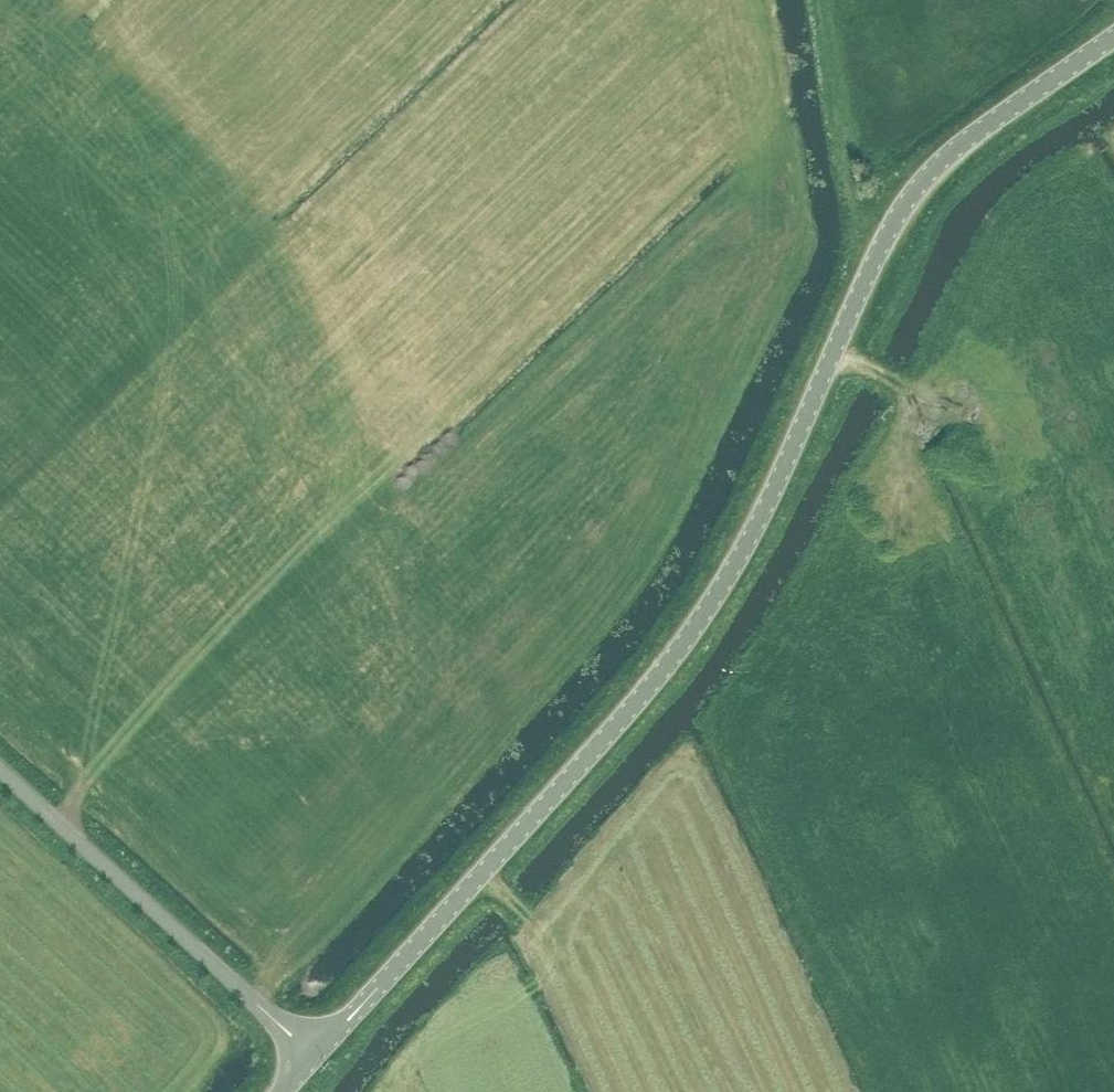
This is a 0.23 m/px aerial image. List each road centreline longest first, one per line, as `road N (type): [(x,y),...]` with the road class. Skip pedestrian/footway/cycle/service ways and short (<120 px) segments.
road 1 (unclassified): [(1113,37),(959,145),(915,189),(882,243),(761,515),(691,632),(313,1052)]
road 2 (unclassified): [(313,1052),(0,769)]

